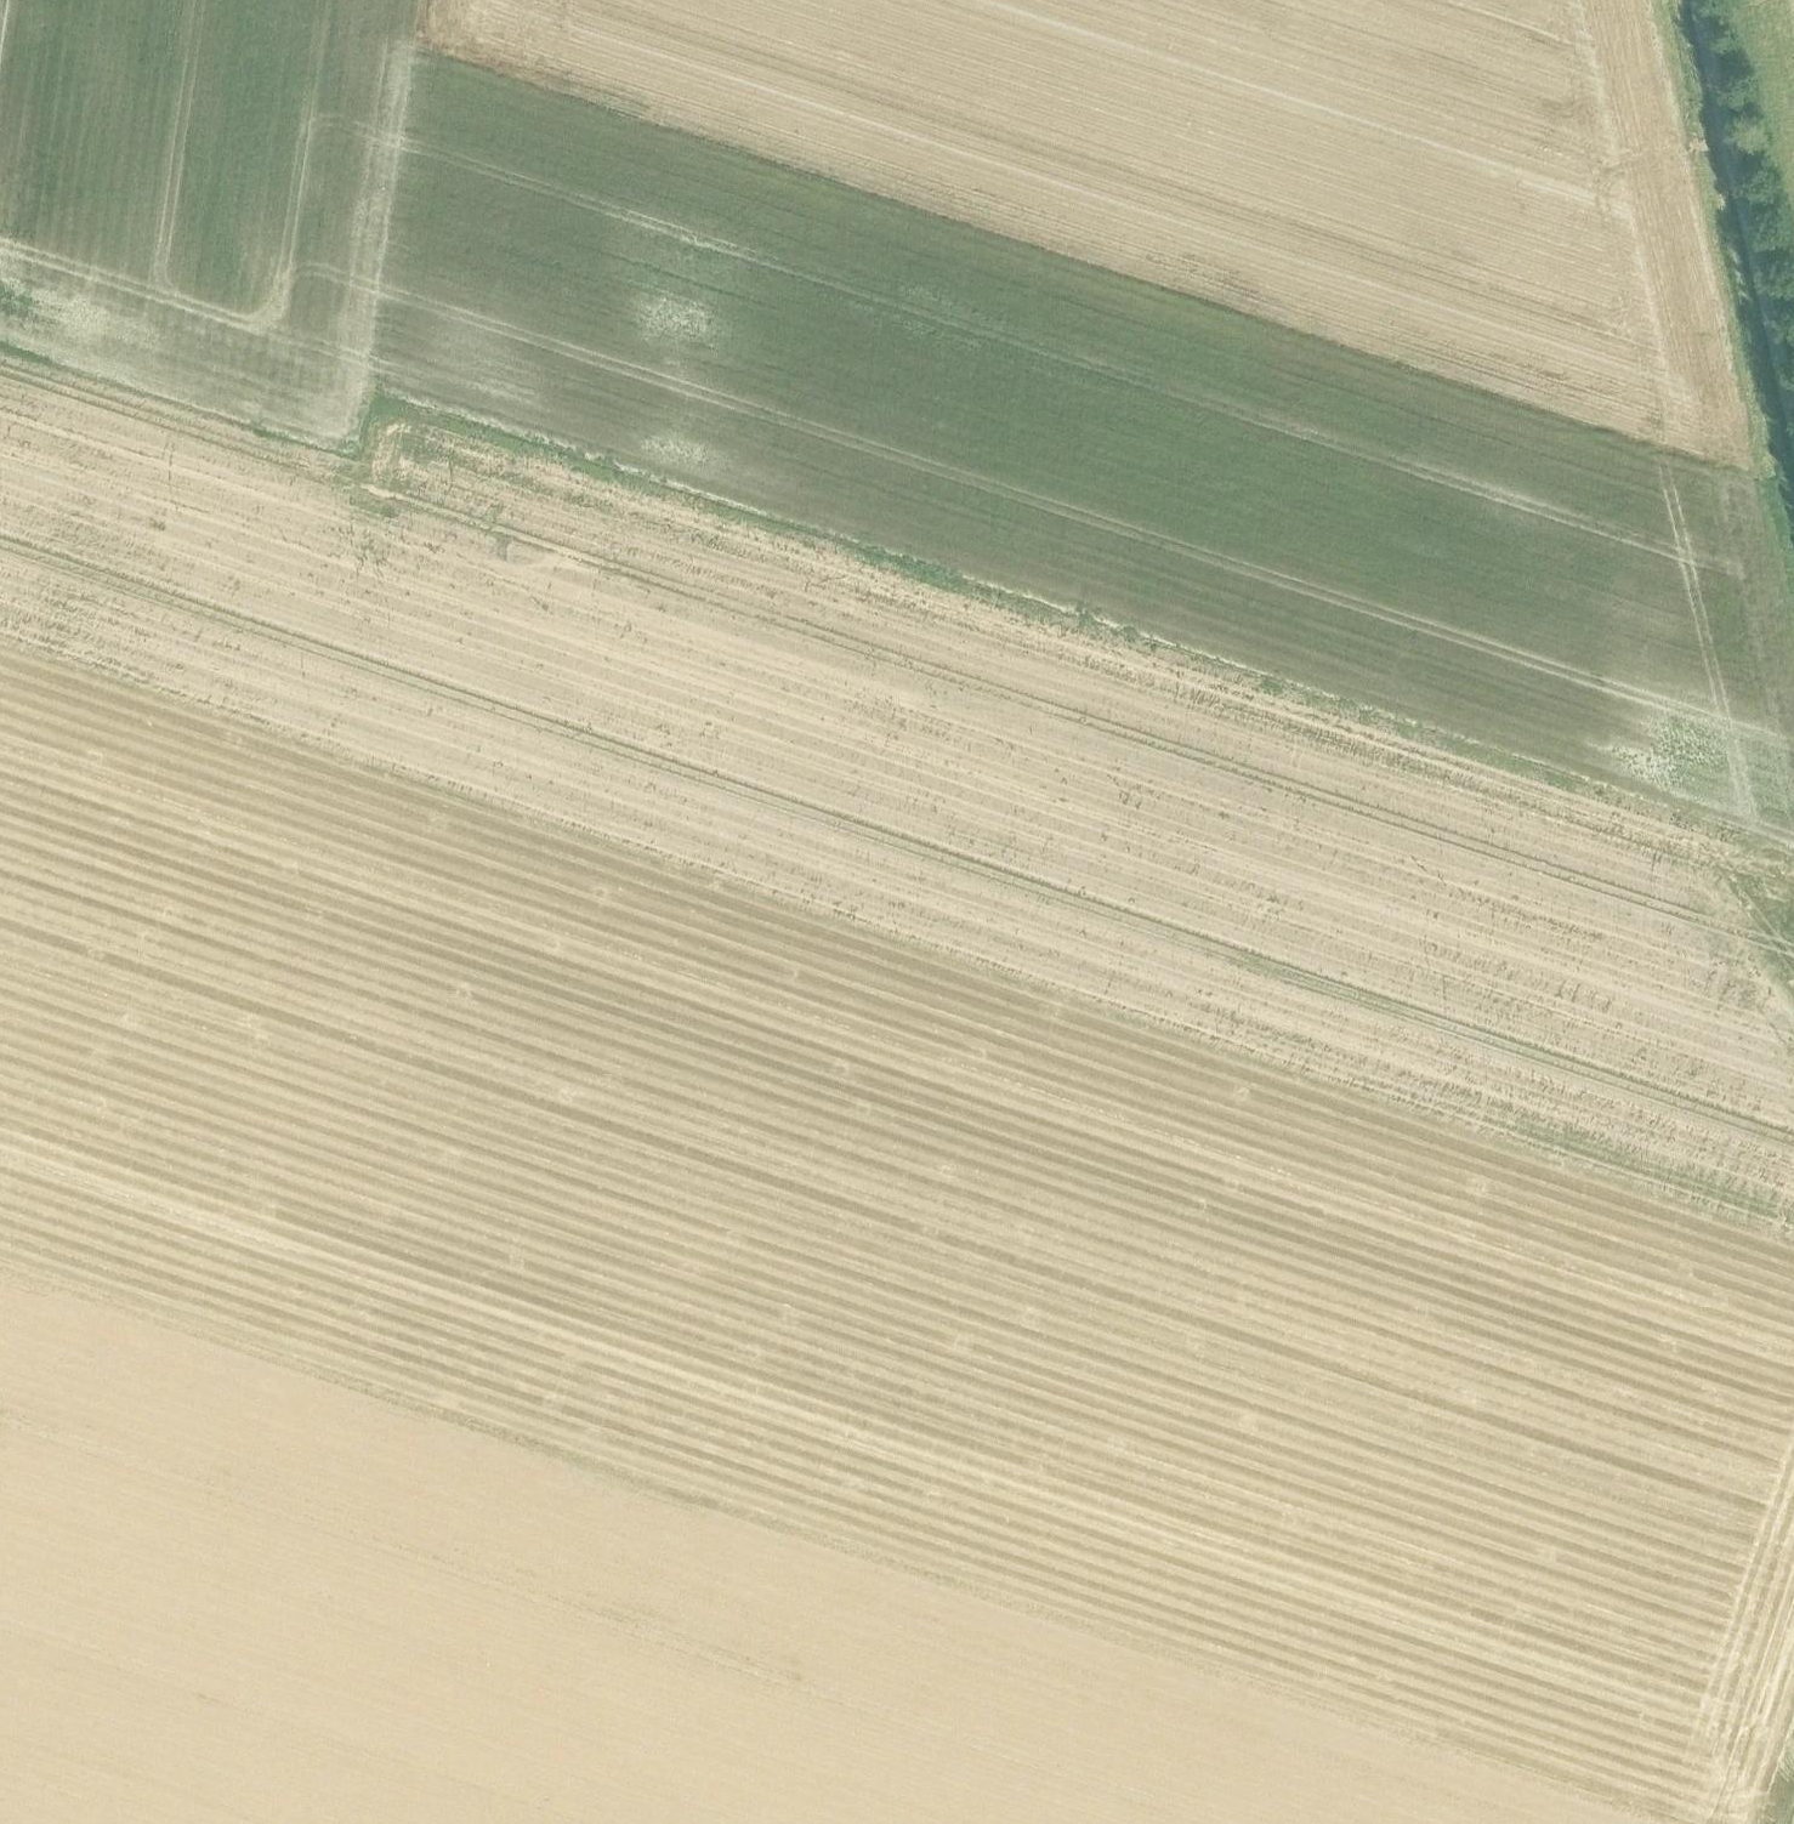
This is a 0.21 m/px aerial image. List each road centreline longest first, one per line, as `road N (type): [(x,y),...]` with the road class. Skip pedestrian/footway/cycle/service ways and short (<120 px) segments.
road 1 (unclassified): [(1793,424),(1696,0)]

